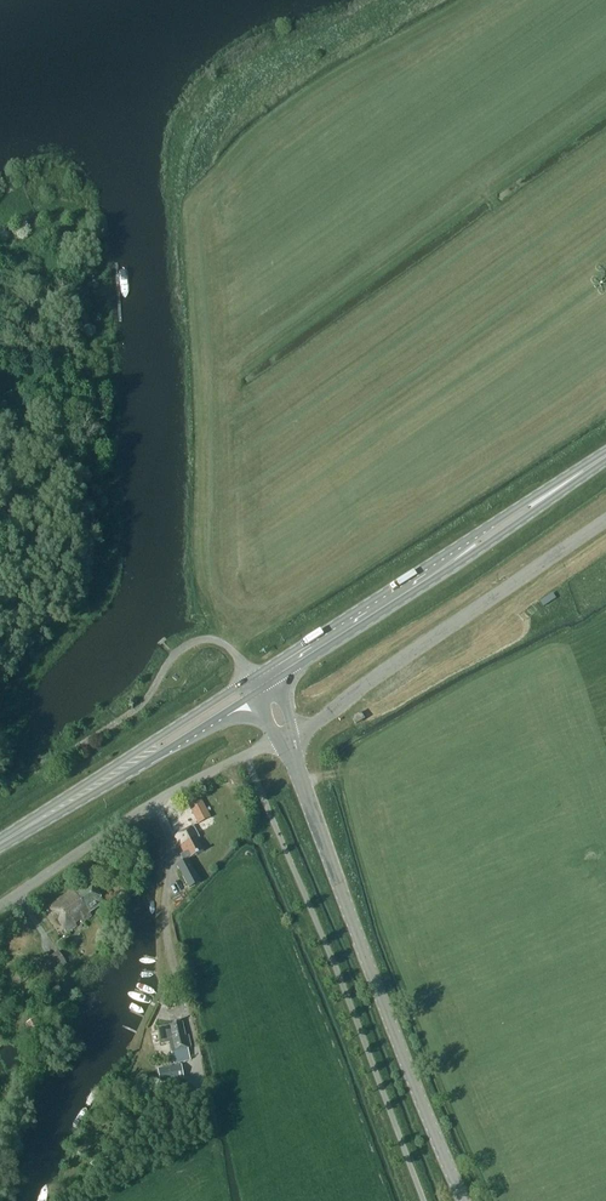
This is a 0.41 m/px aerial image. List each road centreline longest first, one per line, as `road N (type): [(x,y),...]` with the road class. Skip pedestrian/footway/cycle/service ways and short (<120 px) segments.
road 1 (tertiary): [(464,1200),(286,739)]
road 2 (primary): [(596,462),(251,677)]
road 3 (primary): [(271,683),(503,533),(596,462)]
road 4 (unclassified): [(286,739),(605,520)]
road 5 (unclassified): [(0,905),(154,803),(286,739)]
road 6 (primary): [(251,677),(31,824)]
road 7 (primary): [(31,824),(250,696)]

